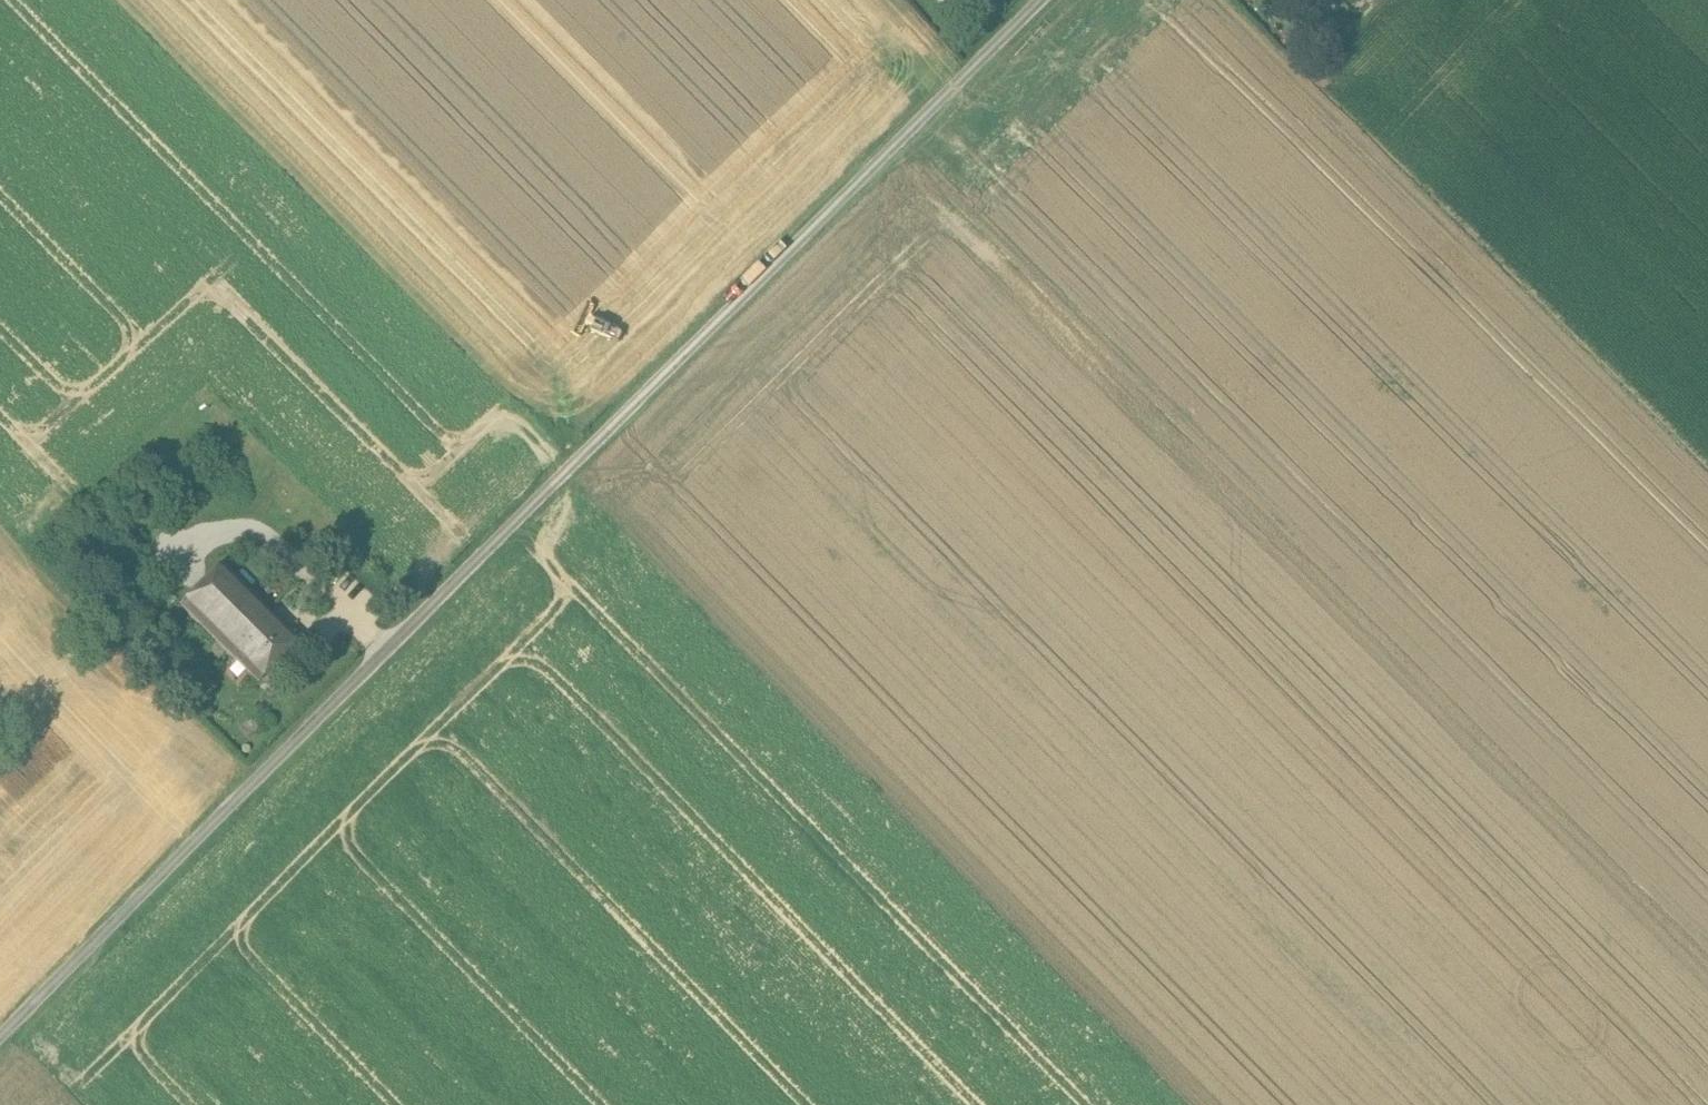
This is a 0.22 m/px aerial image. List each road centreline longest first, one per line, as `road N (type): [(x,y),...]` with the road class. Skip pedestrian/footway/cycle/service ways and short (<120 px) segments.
road 1 (track): [(0,1037),(1034,0)]

